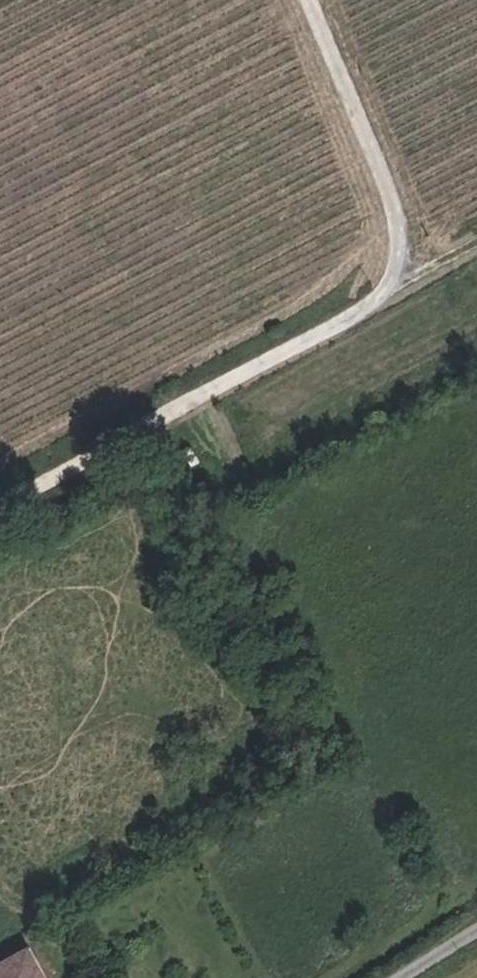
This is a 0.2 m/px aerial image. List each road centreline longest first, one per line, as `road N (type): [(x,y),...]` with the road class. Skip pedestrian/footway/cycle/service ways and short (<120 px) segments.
road 1 (track): [(309,0),(417,269),(0,517)]

